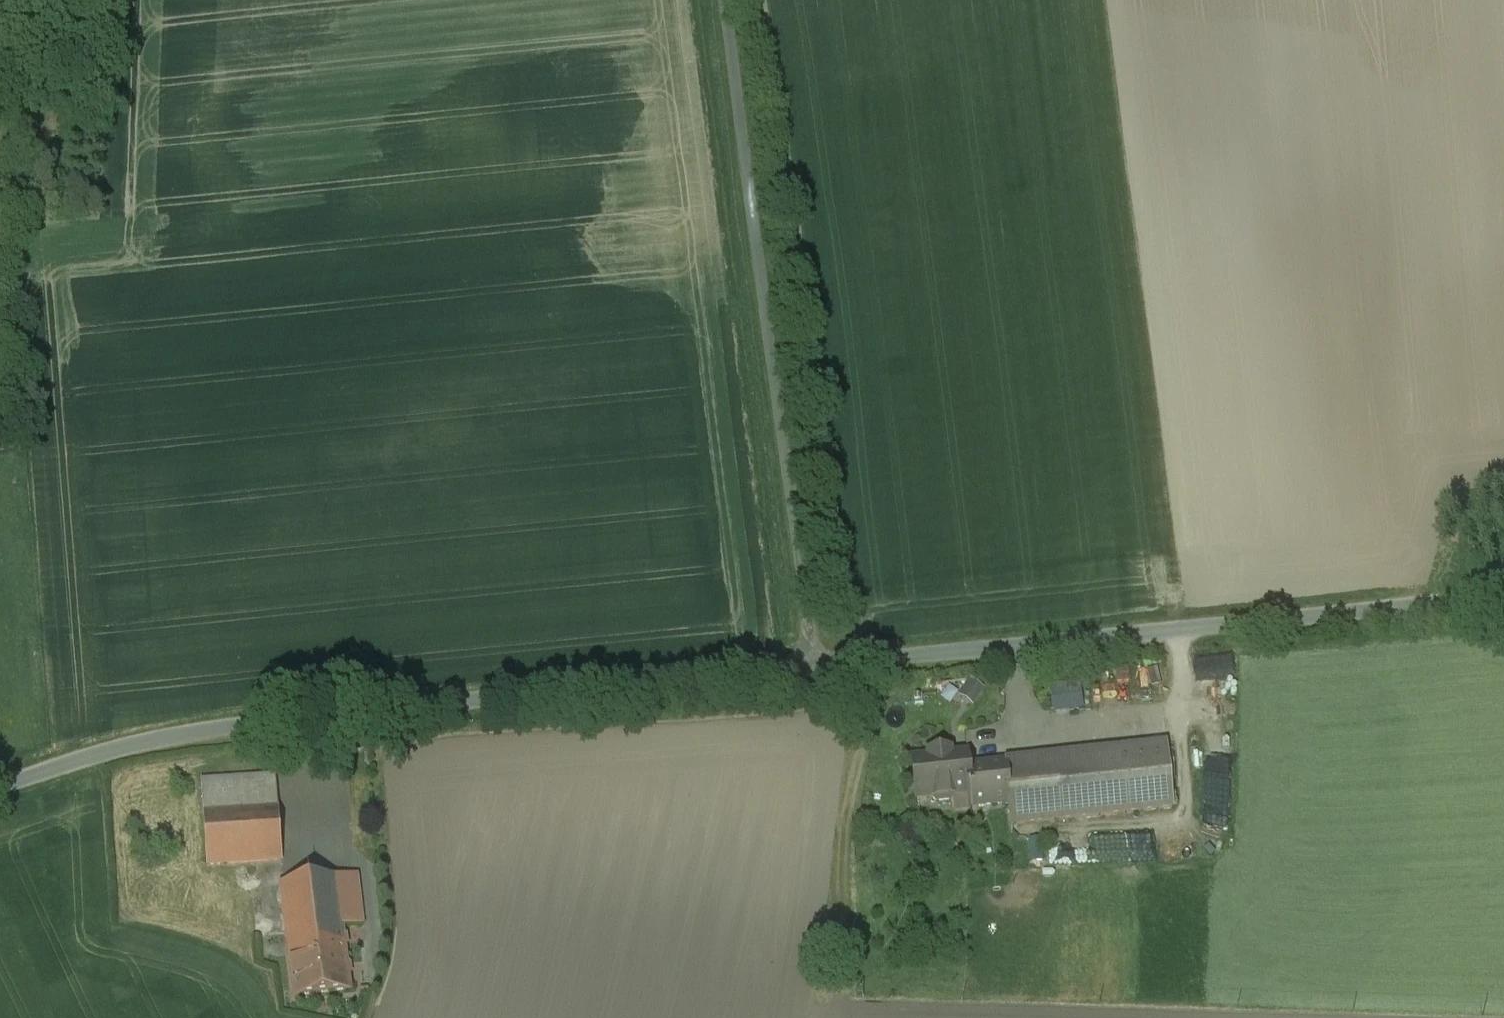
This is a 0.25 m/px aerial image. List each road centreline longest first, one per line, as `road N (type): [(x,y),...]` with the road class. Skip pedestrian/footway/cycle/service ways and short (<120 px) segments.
road 1 (unclassified): [(0,788),(153,740),(240,726),(813,667)]
road 2 (unclassified): [(813,667),(1503,598)]
road 3 (unclassified): [(813,667),(729,0)]

